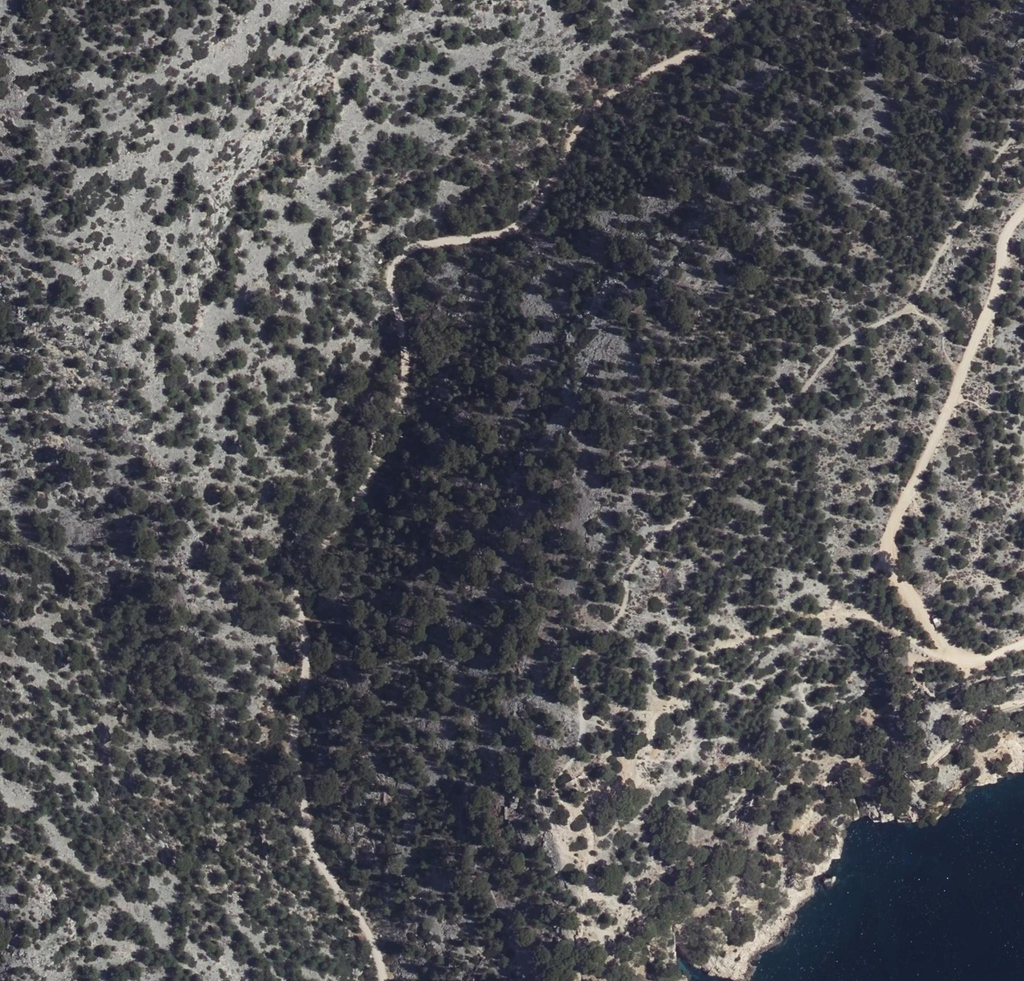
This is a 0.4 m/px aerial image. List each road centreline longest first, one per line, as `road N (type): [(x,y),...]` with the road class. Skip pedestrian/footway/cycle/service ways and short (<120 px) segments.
road 1 (track): [(385,980),(367,927),(312,849),(294,748),(307,649),(298,590),(307,556),(352,506),(398,398),(405,357),(390,272),(423,244),(494,235),(525,219),(595,105),(690,52),(750,0)]
road 2 (track): [(954,657),(887,552),(960,377)]
road 3 (track): [(960,377),(999,281),(1008,230),(1023,208)]

